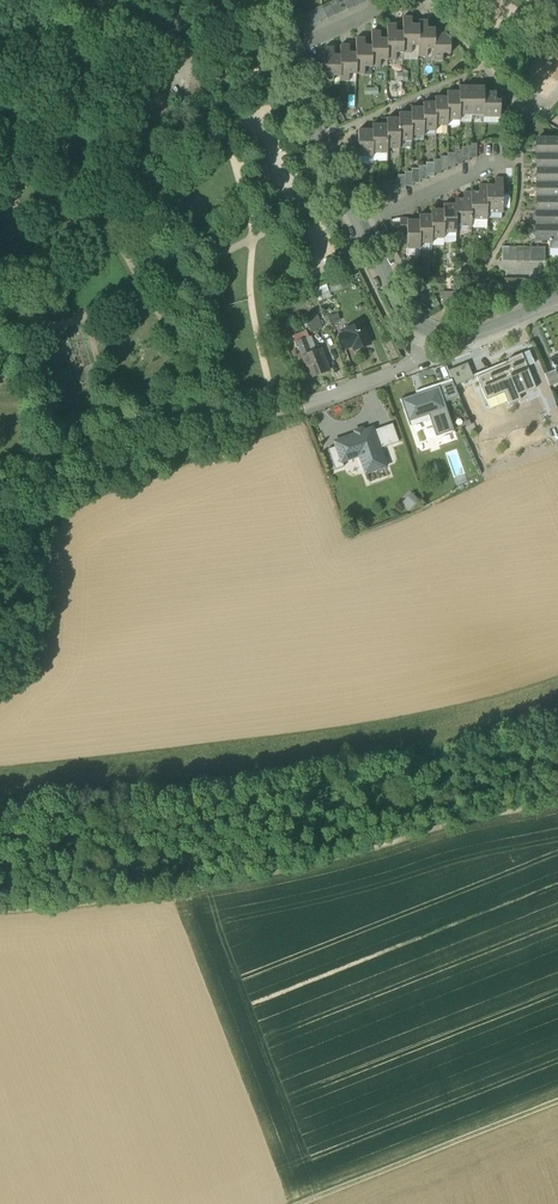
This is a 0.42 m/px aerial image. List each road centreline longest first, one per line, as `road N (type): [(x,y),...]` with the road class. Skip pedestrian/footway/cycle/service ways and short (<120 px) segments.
road 1 (residential): [(257,0),(374,262),(419,334),(437,342)]
road 2 (track): [(557,1102),(301,1203)]
road 3 (residential): [(0,515),(30,497),(234,428)]
road 4 (residential): [(437,342),(428,363),(234,428)]
road 5 (residential): [(557,296),(437,342)]

